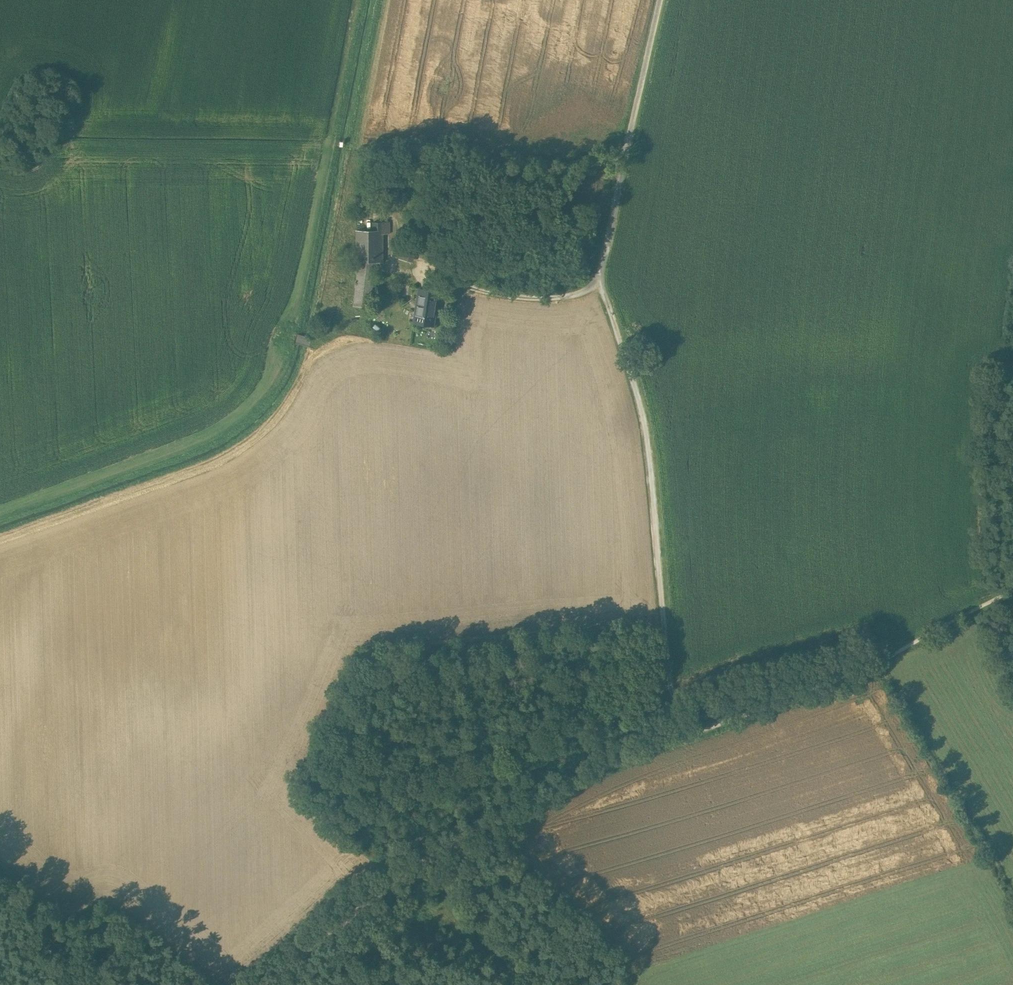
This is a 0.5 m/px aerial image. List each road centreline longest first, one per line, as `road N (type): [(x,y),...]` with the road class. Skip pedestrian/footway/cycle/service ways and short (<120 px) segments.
road 1 (track): [(249,984),(559,789),(880,661),(1012,589)]
road 2 (track): [(675,737),(649,448),(600,284)]
road 3 (residential): [(659,0),(600,284),(536,299),(480,288)]

